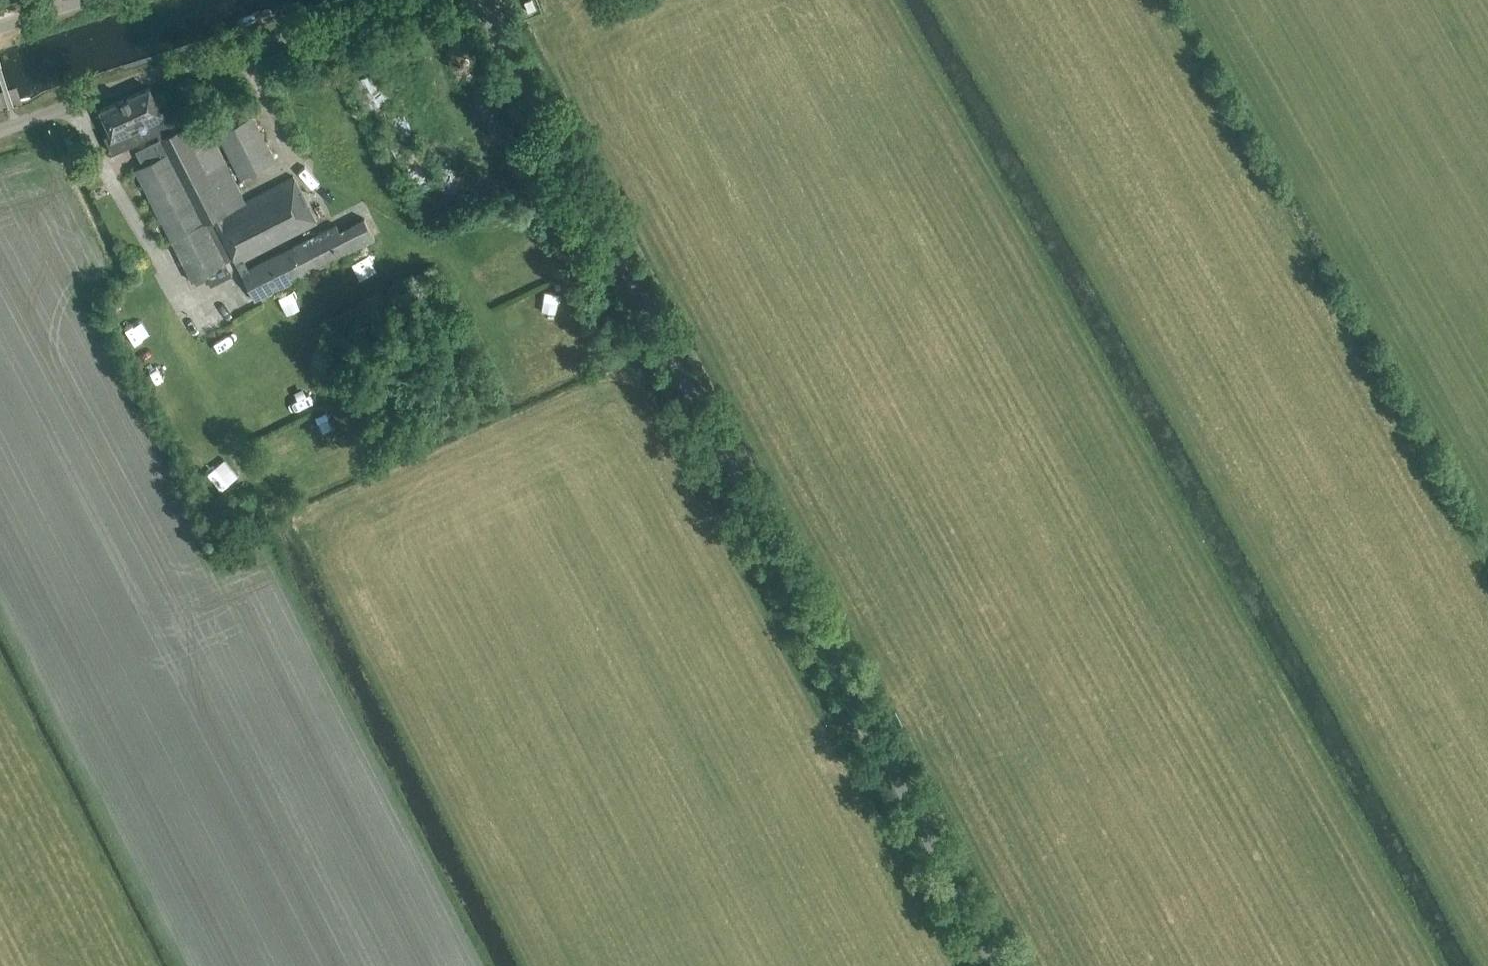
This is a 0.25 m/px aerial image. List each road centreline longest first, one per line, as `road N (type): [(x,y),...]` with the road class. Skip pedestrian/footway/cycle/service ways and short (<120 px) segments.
road 1 (residential): [(0,128),(418,0)]

